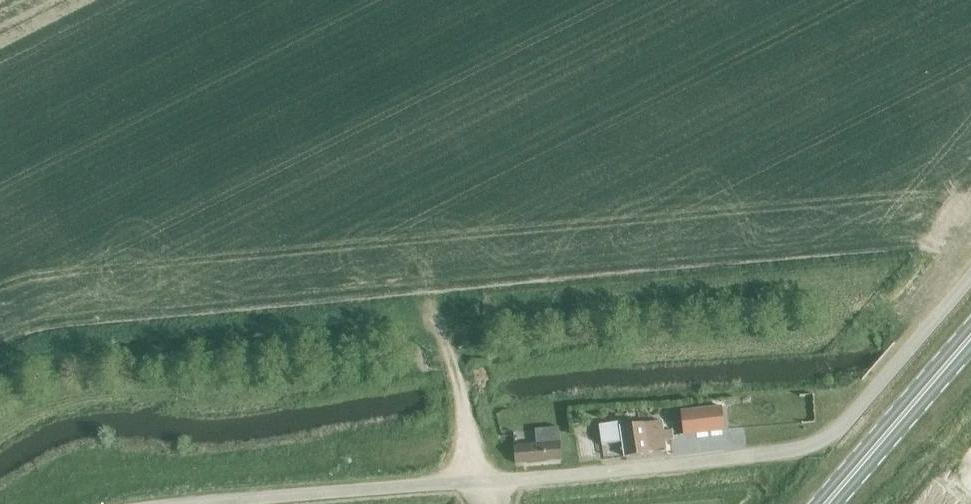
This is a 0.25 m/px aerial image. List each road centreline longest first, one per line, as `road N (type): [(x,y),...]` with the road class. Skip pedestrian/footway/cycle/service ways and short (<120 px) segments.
road 1 (unclassified): [(203,503),(798,449),(850,419),(970,278)]
road 2 (secondary): [(825,503),(970,338)]
road 3 (track): [(432,302),(464,401),(472,481)]

